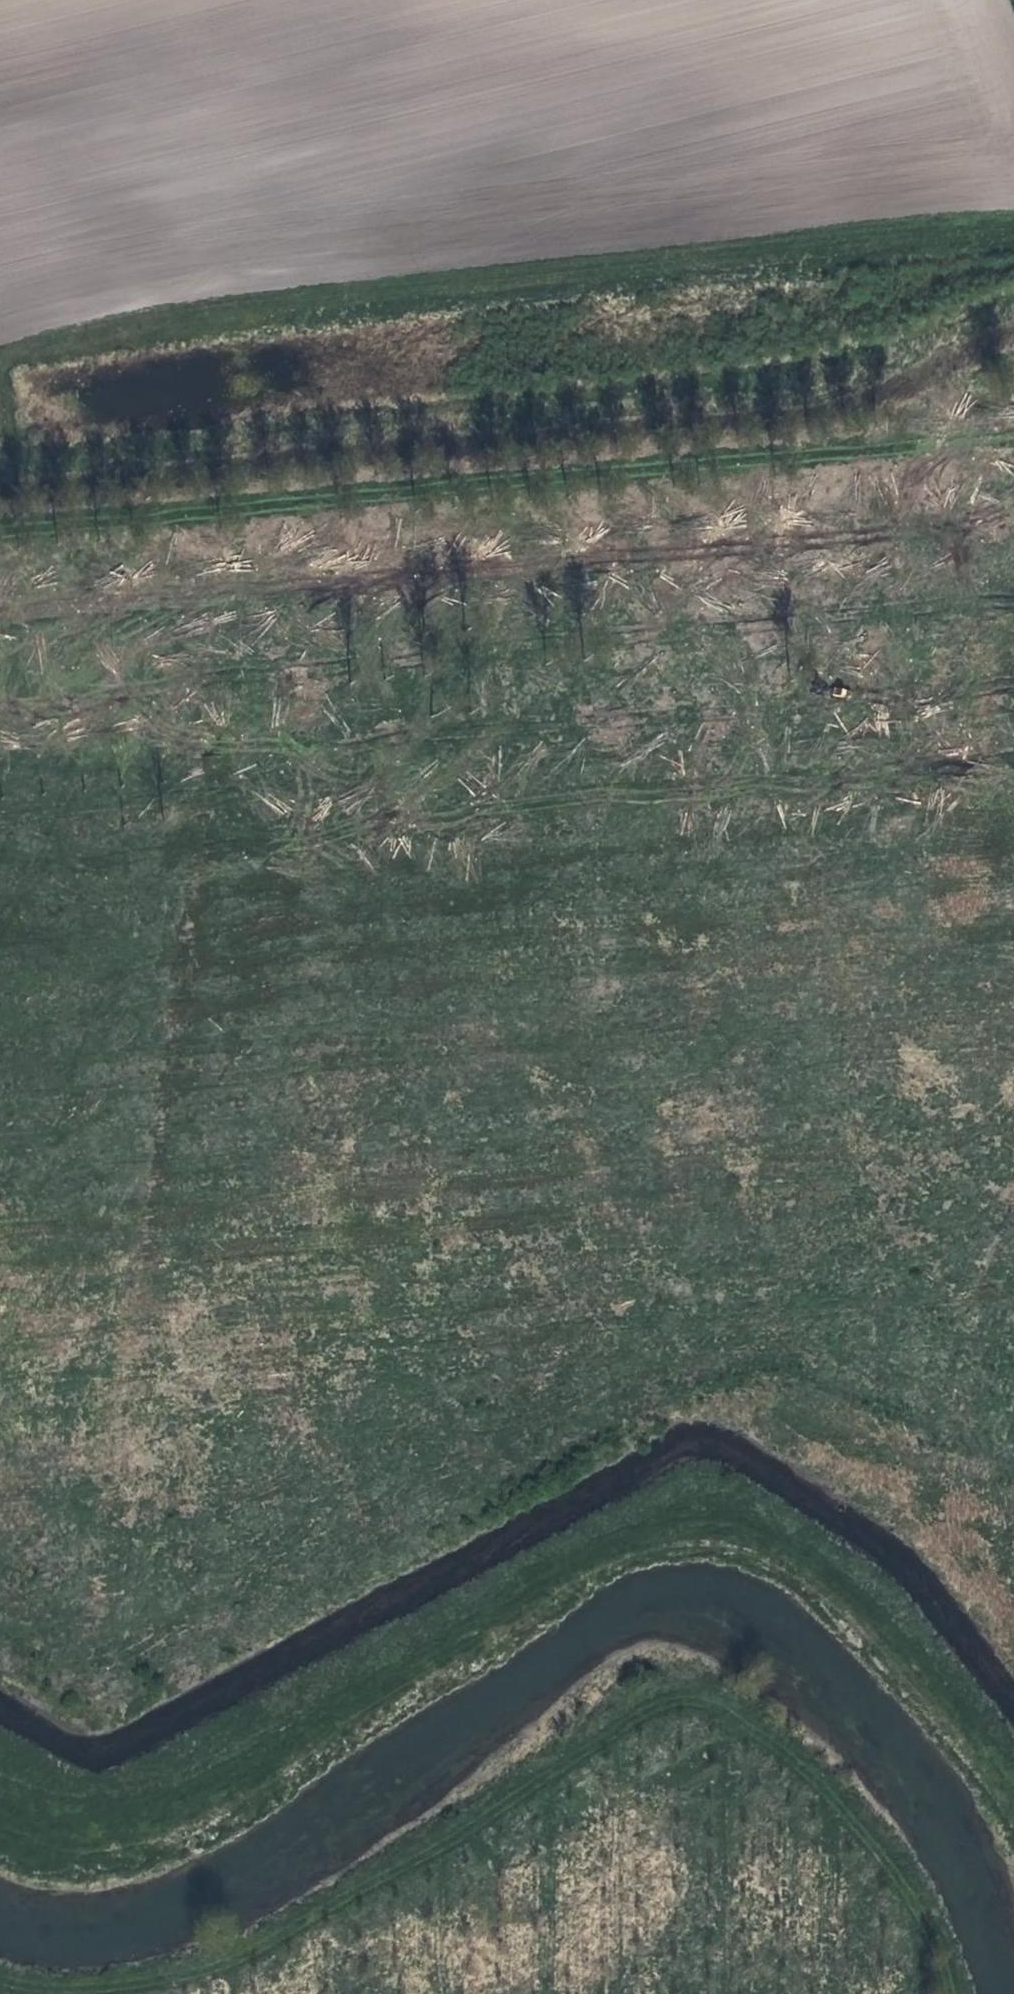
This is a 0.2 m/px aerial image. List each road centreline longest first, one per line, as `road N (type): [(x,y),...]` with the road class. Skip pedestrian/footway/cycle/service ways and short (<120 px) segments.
road 1 (track): [(0,449),(854,376),(1013,298)]

